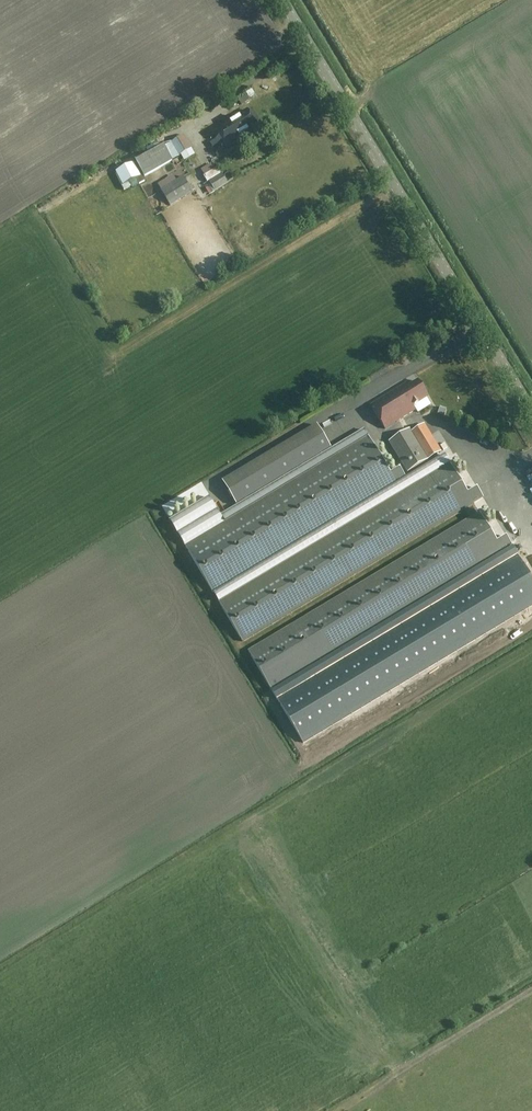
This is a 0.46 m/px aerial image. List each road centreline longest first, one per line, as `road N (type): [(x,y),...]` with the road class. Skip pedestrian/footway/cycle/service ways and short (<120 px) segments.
road 1 (tertiary): [(531,417),(279,0)]
road 2 (track): [(531,622),(308,763)]
road 3 (track): [(340,1110),(531,993)]

